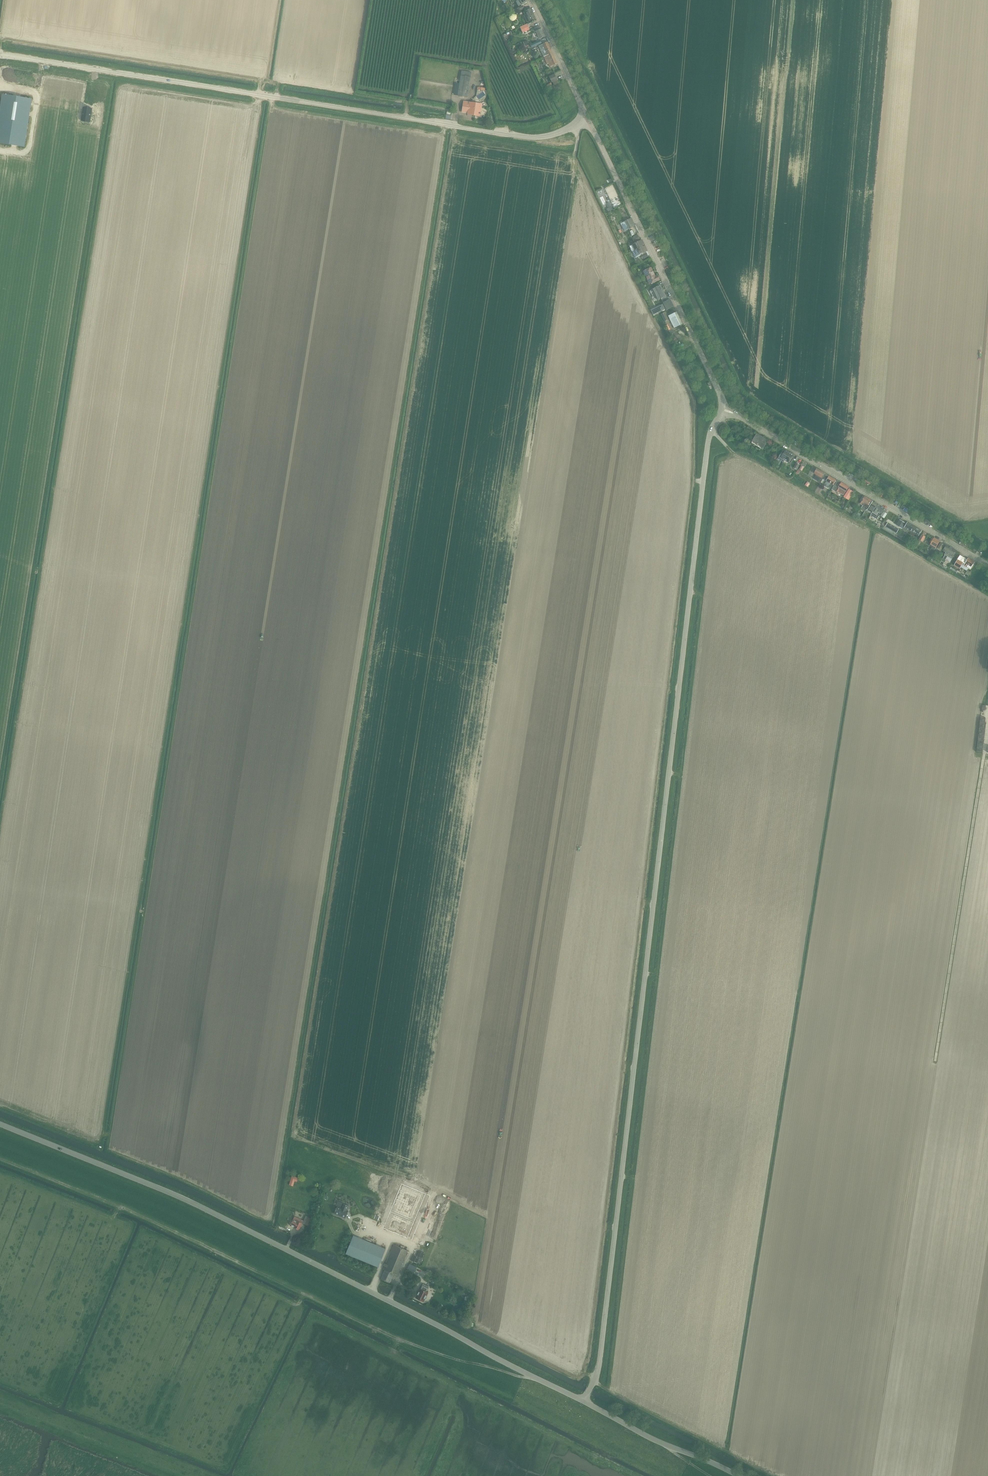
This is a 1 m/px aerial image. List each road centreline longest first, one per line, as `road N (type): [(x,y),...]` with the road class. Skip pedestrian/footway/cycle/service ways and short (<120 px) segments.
road 1 (track): [(414,1185),(579,124)]
road 2 (unclassified): [(584,1401),(599,1360),(707,447),(722,409)]
road 3 (unclassified): [(584,1401),(170,1192),(0,1124)]
road 4 (tertiary): [(0,54),(519,136),(547,136),(589,120)]
road 5 (track): [(541,1381),(411,1347),(120,1208)]
road 6 (tertiary): [(722,409),(589,120)]
road 7 (tertiary): [(987,565),(722,409)]
road 8 (unclassified): [(741,1475),(584,1401)]
road 9 (tertiary): [(589,120),(531,0)]

